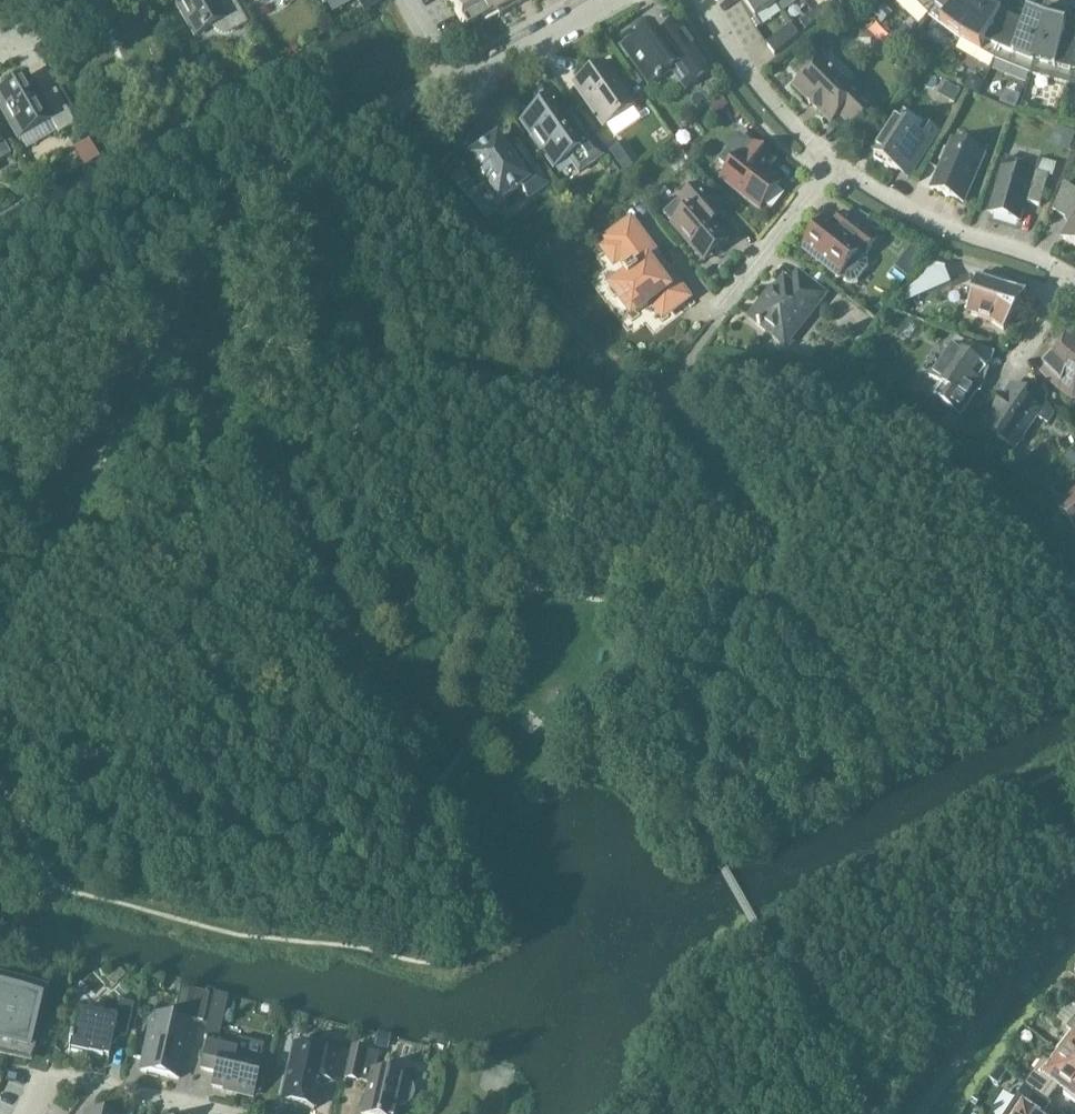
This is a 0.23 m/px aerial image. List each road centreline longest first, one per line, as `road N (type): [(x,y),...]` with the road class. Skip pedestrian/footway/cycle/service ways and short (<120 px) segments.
road 1 (residential): [(609,0),(470,81),(453,81),(406,0)]
road 2 (residential): [(1074,276),(921,215),(837,163)]
road 3 (residential): [(232,1113),(68,1078),(30,1113)]
road 4 (residential): [(837,163),(751,77),(705,0)]
road 5 (residential): [(723,305),(837,163)]

